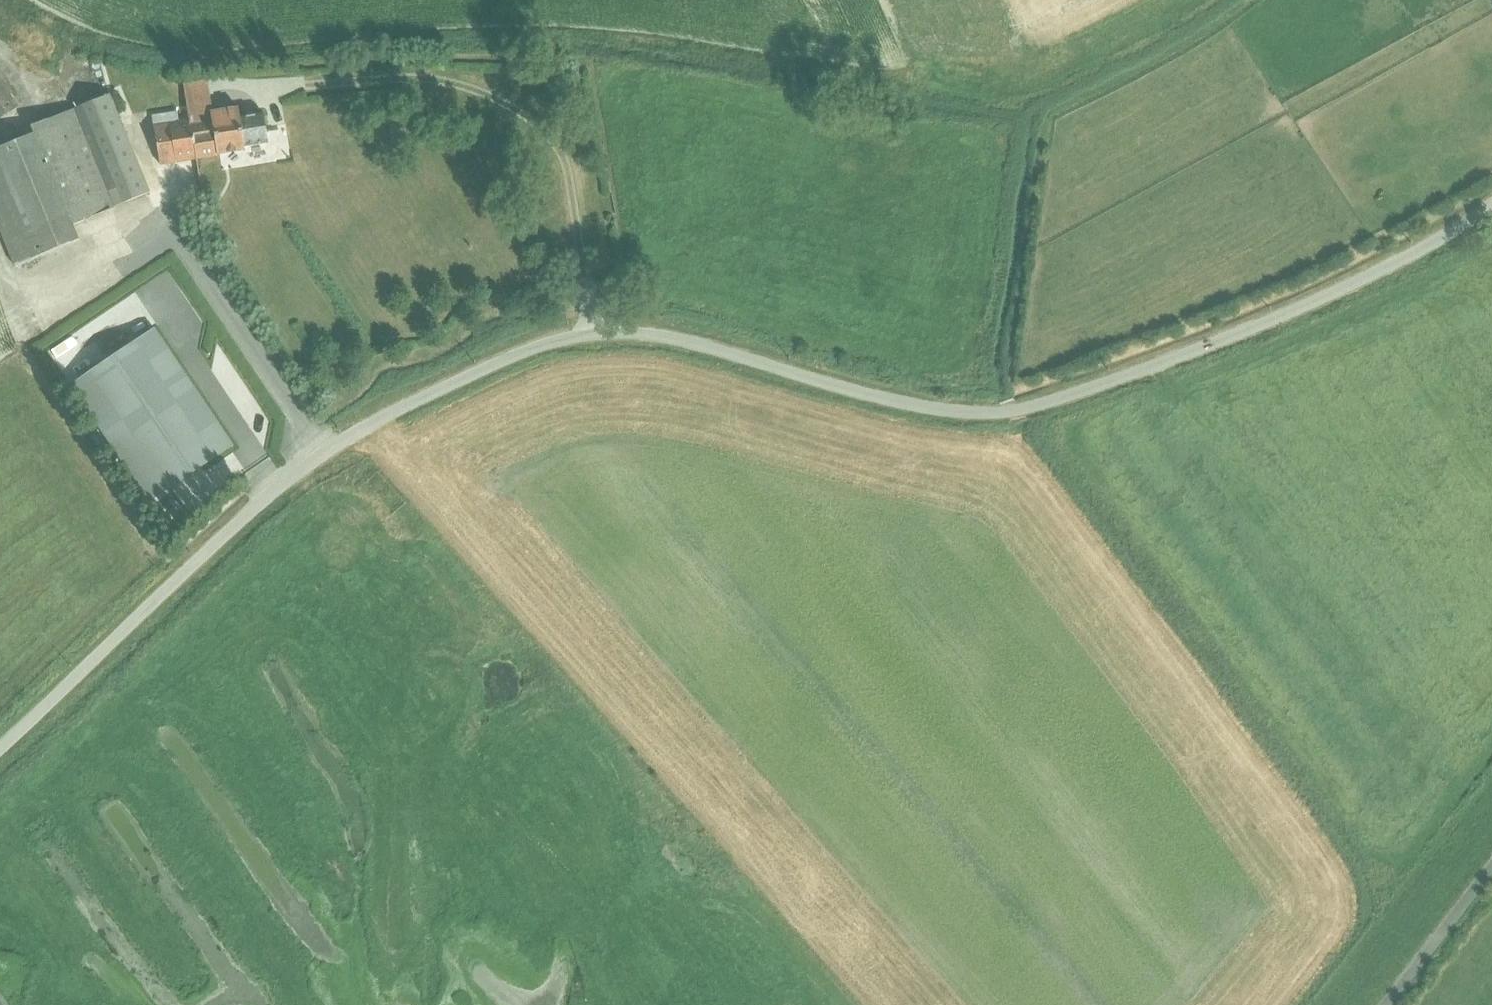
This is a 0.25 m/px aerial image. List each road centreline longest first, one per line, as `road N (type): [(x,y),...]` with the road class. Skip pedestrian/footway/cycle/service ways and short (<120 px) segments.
road 1 (unclassified): [(1491,207),(1320,298),(1157,365),(998,413),(881,398),(675,337),(554,339),(356,431),(291,477),(0,748)]
road 2 (unclassified): [(1386,1004),(1491,868)]

